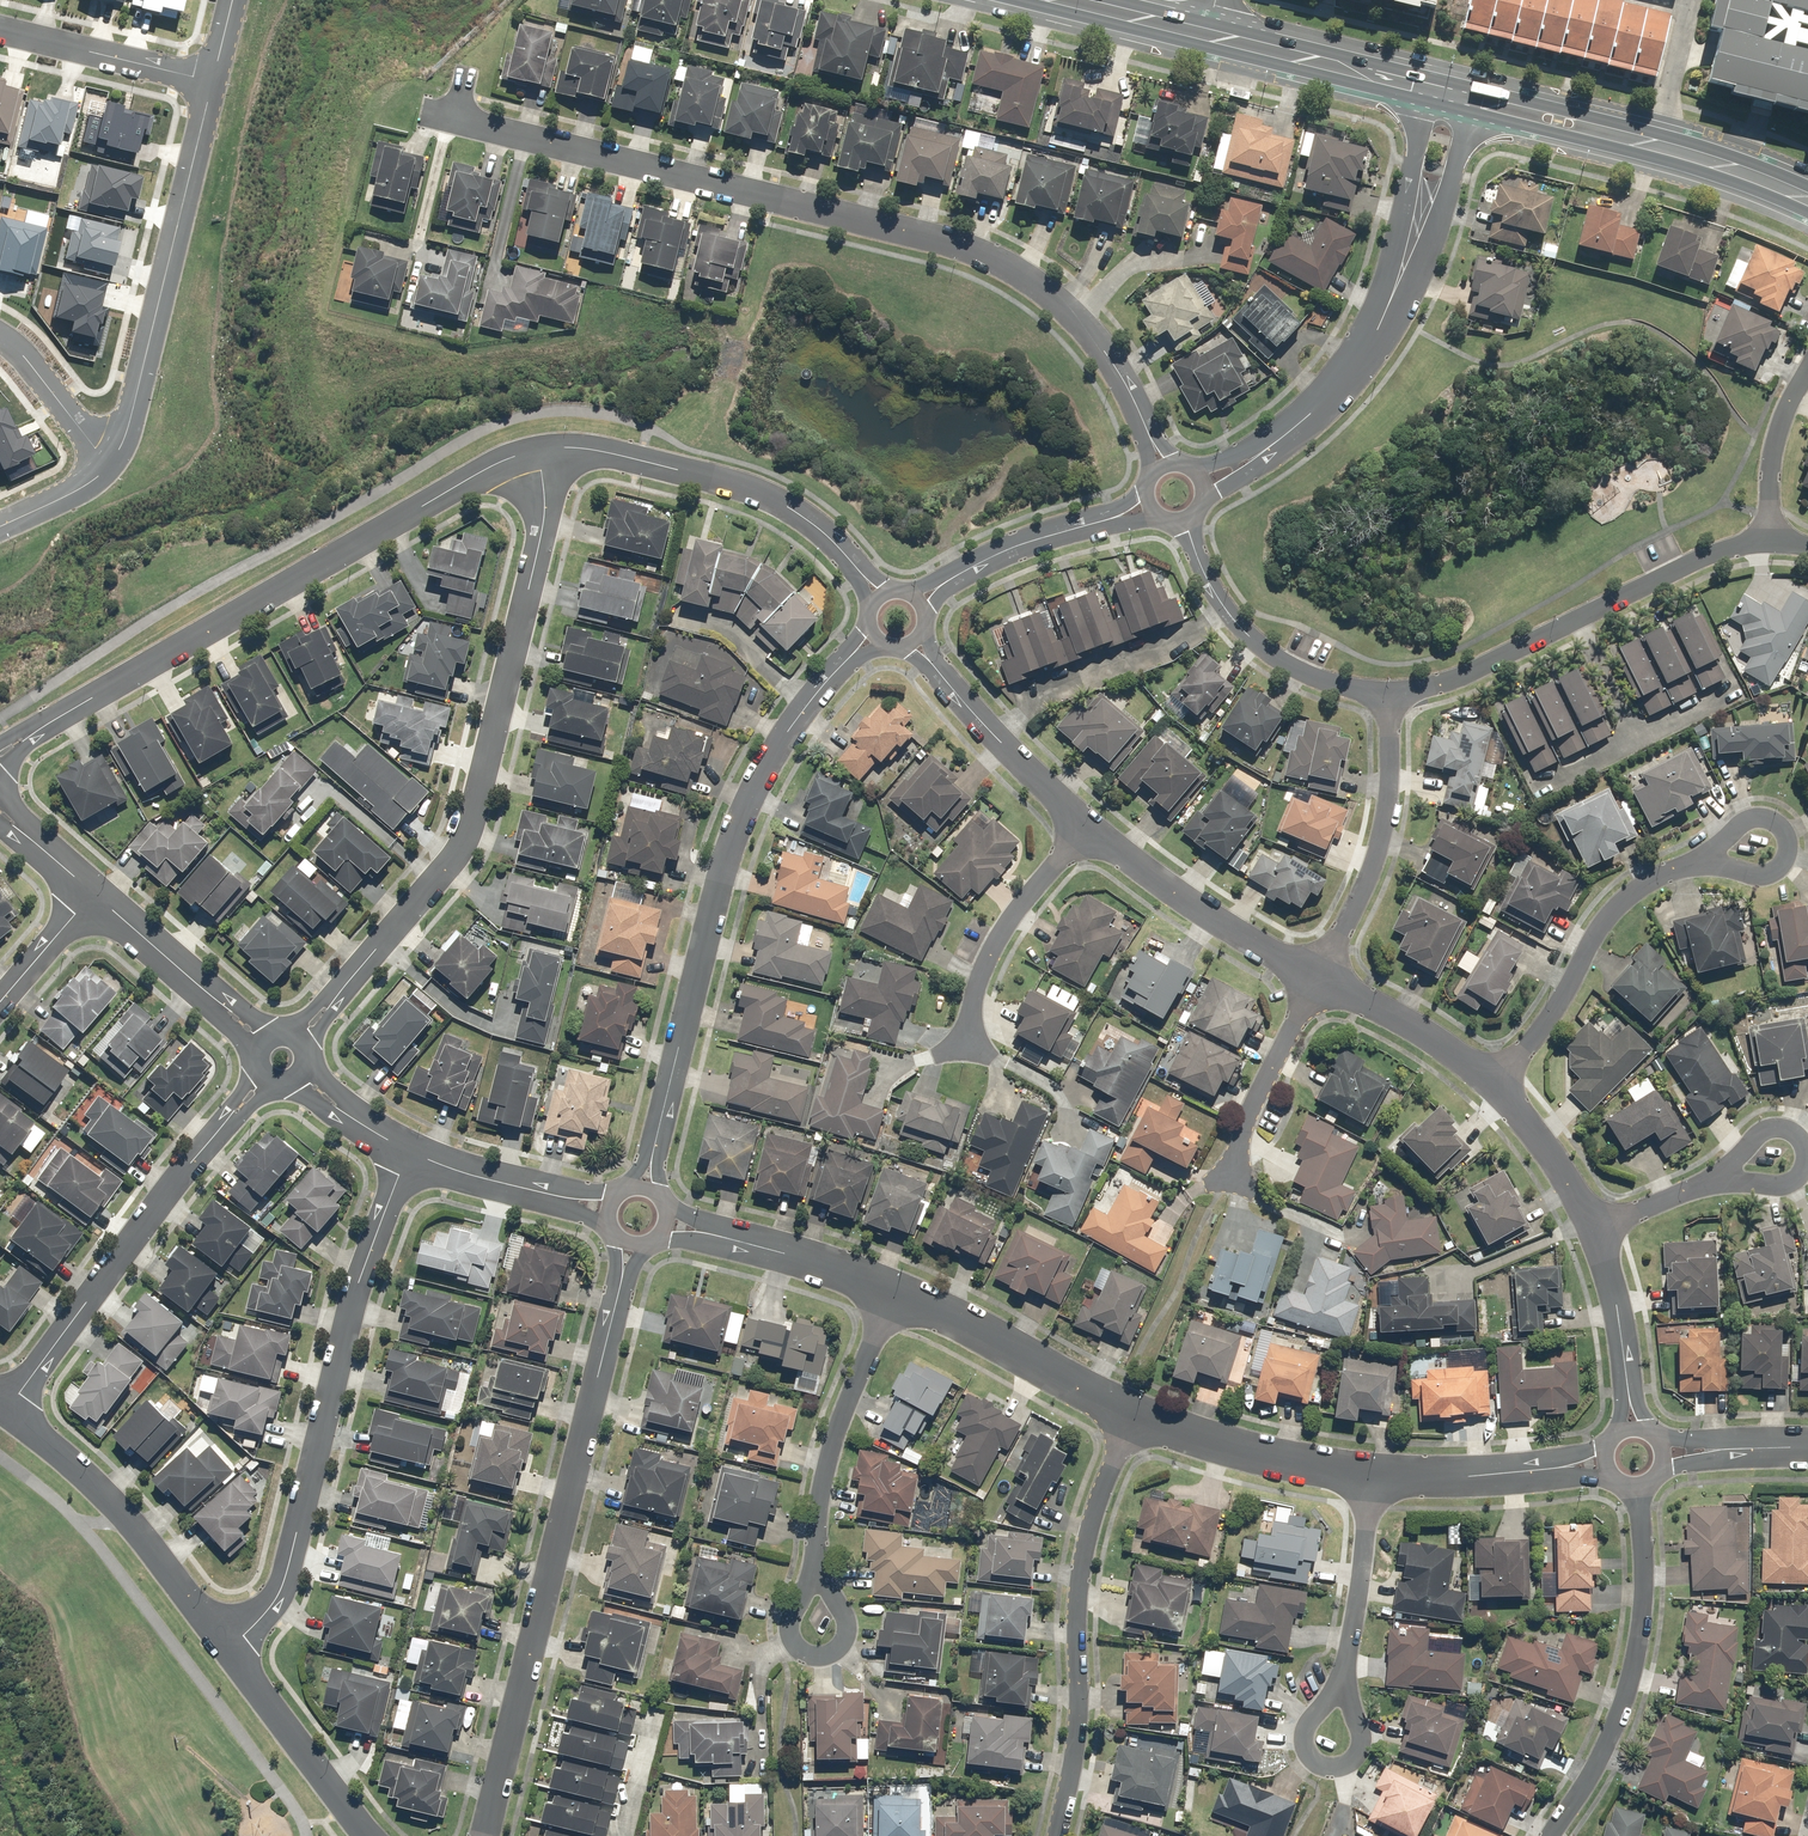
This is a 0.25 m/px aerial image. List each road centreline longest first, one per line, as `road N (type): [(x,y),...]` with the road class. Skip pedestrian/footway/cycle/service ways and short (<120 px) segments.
road 1 (residential): [(413,106),(961,246),(1065,306),(1106,352),(1143,415),(1157,467)]
road 2 (residential): [(304,1035),(459,856),(474,825),(546,515),(538,451)]
road 3 (residential): [(0,750),(473,477),(538,451)]
road 4 (residential): [(477,1835),(624,1244)]
road 5 (residential): [(648,1183),(717,895),(748,803),(787,729),(868,641)]
road 6 (residential): [(408,1150),(351,1314),(277,1591),(227,1644)]
road 7 (residential): [(1055,1835),(1076,1741),(1091,1529),(1136,1413)]
road 8 (residential): [(1391,695),(1467,676),(1712,554),(1772,539)]
road 9 (residential): [(265,1088),(7,1407)]
road 10 (residential): [(208,82),(125,413),(101,456)]
road 11 (residential): [(538,451),(576,447),(761,492),(814,522),(875,589)]
road 12 (residential): [(1549,1835),(1585,1784),(1627,1690),(1642,1602),(1635,1490)]
road 13 (secondary): [(1472,94),(1728,166),(1807,200)]
road 14 (residential): [(7,1407),(94,1477),(227,1644)]
road 15 (residential): [(1207,480),(1294,429),(1338,389),(1386,315),(1412,255)]
road 16 (residential): [(1496,1088),(1613,911),(1689,864)]
road 17 (residential): [(1312,977),(1375,863),(1390,795),(1391,695)]
road 18 (residential): [(818,1570),(824,1469),(894,1291)]
road 19 (residential): [(1187,526),(1232,621),(1260,647),(1300,674),(1391,695)]
road 20 (residential): [(1081,826),(1312,977)]
road 21 (residential): [(894,1291),(1136,1413)]
road 22 (residential): [(917,641),(1081,826)]
road 23 (residential): [(969,1040),(980,984),(1005,926),(1081,826)]
road 24 (residential): [(924,603),(951,576),(1013,547),(1144,504)]
road 25 (residential): [(1136,1413),(1231,1447),(1370,1473)]
road 26 (residential): [(227,1644),(373,1835)]
road 27 (residential): [(668,1223),(894,1291)]
road 28 (secondary): [(1211,28),(1432,83)]
road 29 (residential): [(256,1041),(80,902)]
road 30 (residential): [(1224,1182),(1312,977)]
road 31 (residential): [(1689,864),(1748,818),(1778,825),(1793,849),(1768,876),(1722,867)]
road 32 (residential): [(1312,977),(1398,1019),(1496,1088)]
road 33 (residential): [(0,29),(208,82)]
road 34 (residential): [(1344,1681),(1370,1473)]
road 35 (residential): [(408,1150),(564,1197),(608,1197)]
road 36 (residential): [(1370,1473),(1474,1477),(1566,1466)]
road 37 (residential): [(818,1570),(794,1618),(796,1644),(811,1655),(845,1645),(834,1597)]
road 38 (residential): [(1344,1681),(1307,1719),(1308,1752),(1324,1768),(1349,1765),(1362,1748),(1358,1725)]
road 39 (residential): [(1807,371),(1771,453),(1772,539)]
road 40 (residential): [(1472,94),(1443,217),(1412,255)]
road 41 (residential): [(1496,1088),(1568,1182),(1594,1232)]
road 42 (residential): [(1412,255),(1408,203),(1432,83)]
road 43 (residential): [(1594,1232),(1630,1394)]
road 44 (residential): [(0,336),(101,456)]
road 45 (residential): [(1594,1232),(1717,1171)]
road 46 (residential): [(80,902),(0,1003)]
road 47 (residential): [(310,1079),(408,1150)]

